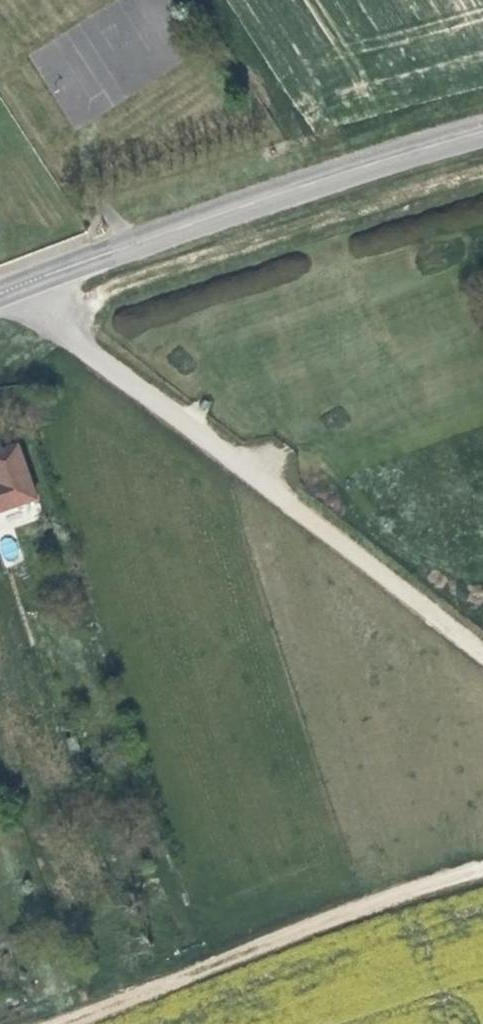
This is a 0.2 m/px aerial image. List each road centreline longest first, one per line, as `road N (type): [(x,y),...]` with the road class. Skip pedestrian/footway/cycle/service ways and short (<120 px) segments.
road 1 (track): [(8,289),(482,641)]
road 2 (tertiary): [(0,293),(482,133)]
road 3 (track): [(482,861),(40,1023)]

